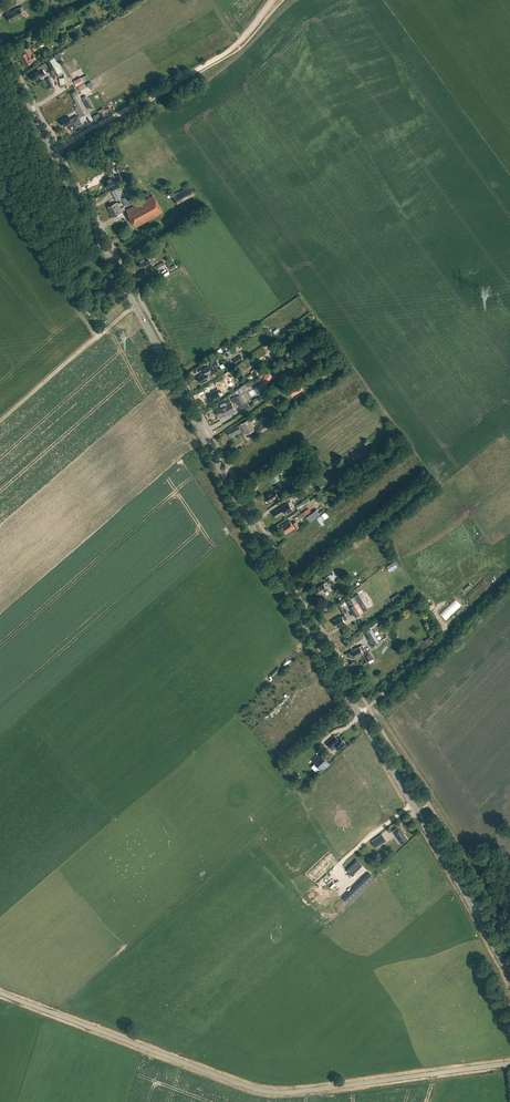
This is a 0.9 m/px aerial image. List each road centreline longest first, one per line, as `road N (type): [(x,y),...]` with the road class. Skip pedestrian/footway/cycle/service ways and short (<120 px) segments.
road 1 (tertiary): [(509,978),(250,524),(0,56)]
road 2 (unclassified): [(509,1063),(273,1092),(0,992)]
road 3 (track): [(273,0),(236,46),(59,148)]
road 4 (track): [(97,335),(0,193)]
road 5 (track): [(97,335),(0,420)]
road 6 (track): [(357,711),(447,635),(446,627)]

